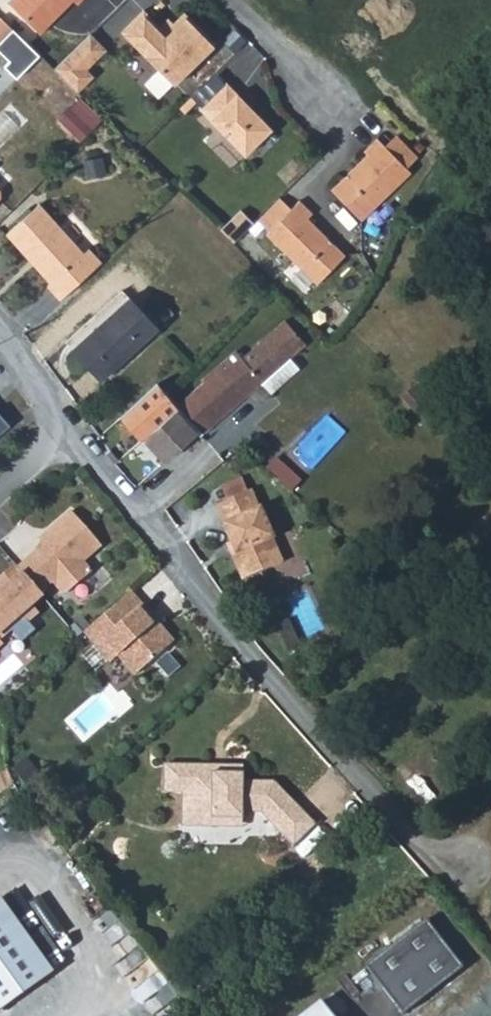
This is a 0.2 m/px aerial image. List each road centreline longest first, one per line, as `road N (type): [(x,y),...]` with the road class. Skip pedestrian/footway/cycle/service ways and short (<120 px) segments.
road 1 (residential): [(51,423),(391,818)]
road 2 (residential): [(231,0),(355,124),(323,169)]

